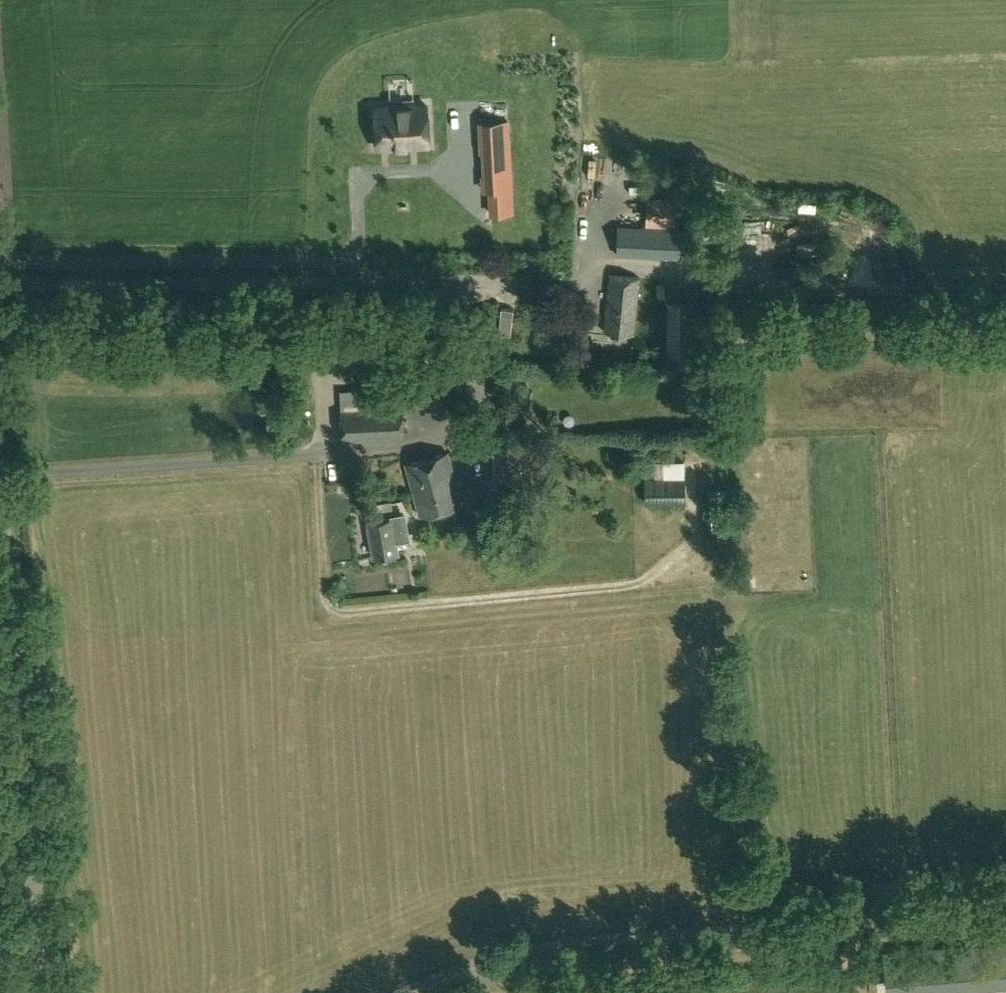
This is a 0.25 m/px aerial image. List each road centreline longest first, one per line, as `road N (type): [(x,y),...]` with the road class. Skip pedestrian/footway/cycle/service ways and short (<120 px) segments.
road 1 (track): [(1005,906),(580,941),(488,959),(411,992)]
road 2 (track): [(315,455),(324,596),(343,610),(641,584),(691,550)]
road 3 (unclassified): [(43,992),(0,484)]
road 4 (track): [(1005,293),(746,291),(692,286),(650,267),(602,265)]

